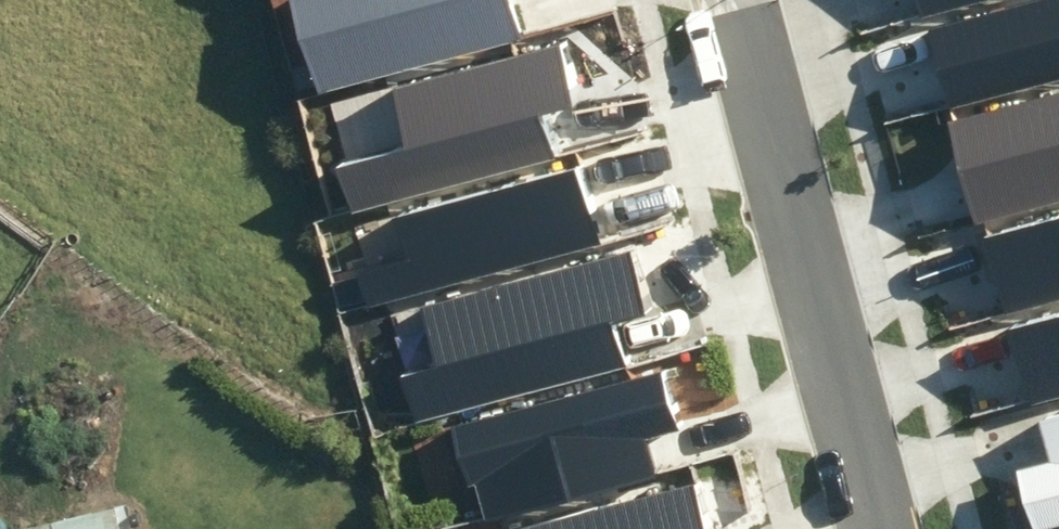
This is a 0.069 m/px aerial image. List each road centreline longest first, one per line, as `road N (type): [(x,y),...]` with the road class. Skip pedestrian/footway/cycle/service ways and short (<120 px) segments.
road 1 (residential): [(884,528),(747,0)]

